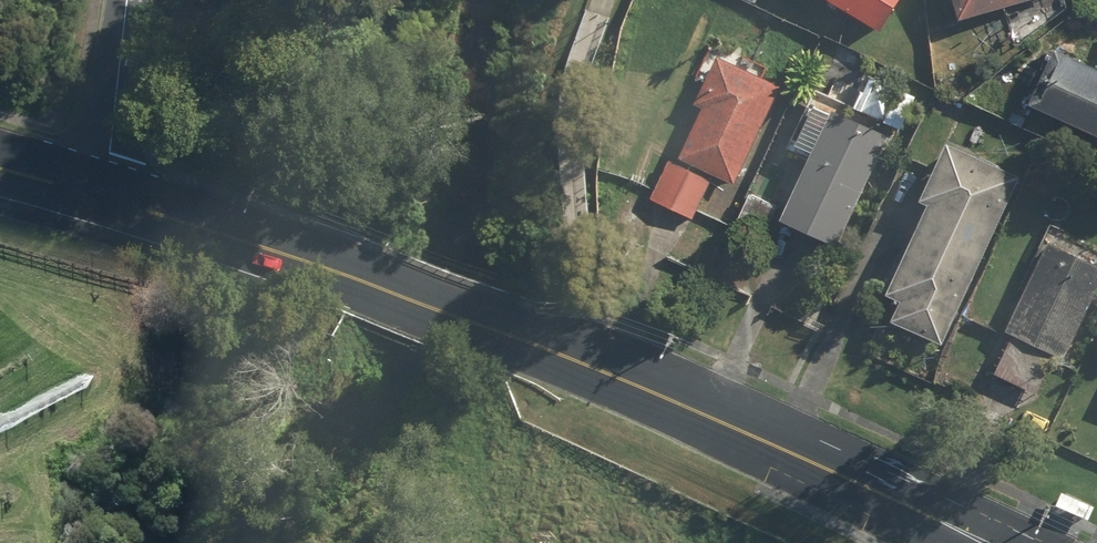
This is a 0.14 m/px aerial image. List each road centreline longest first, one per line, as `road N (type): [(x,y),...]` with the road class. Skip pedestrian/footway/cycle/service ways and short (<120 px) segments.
road 1 (secondary): [(105,196),(424,299),(813,458),(979,542)]
road 2 (residential): [(105,196),(128,0)]

